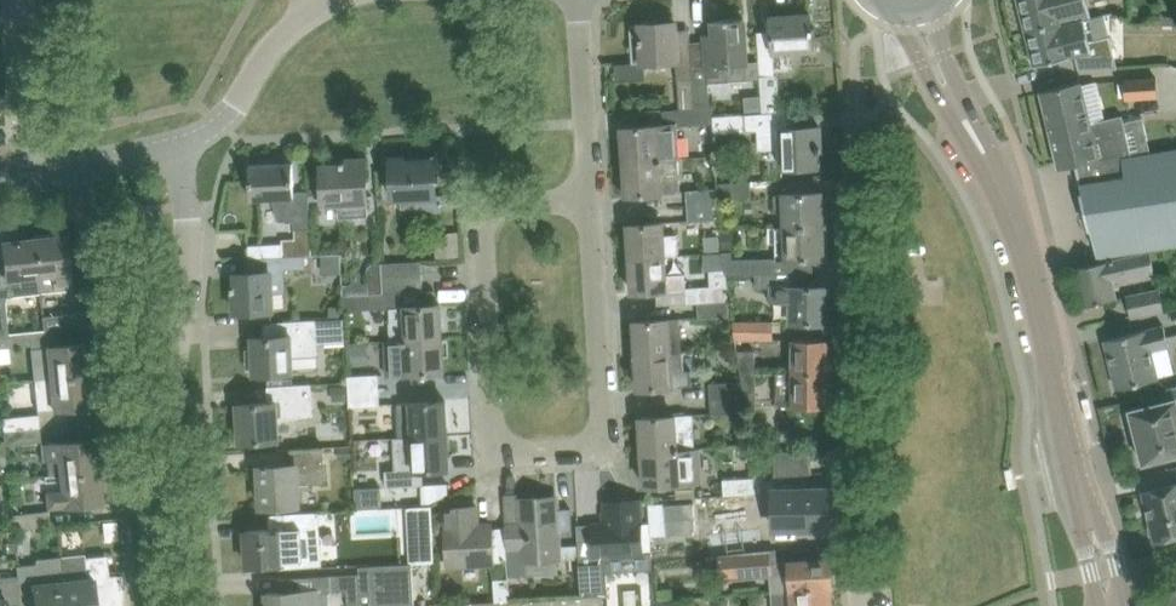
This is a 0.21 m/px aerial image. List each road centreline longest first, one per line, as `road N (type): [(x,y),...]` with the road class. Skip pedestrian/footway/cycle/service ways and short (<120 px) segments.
road 1 (tertiary): [(1111,605),(1003,186),(919,15)]
road 2 (residential): [(859,605),(855,92)]
road 3 (residential): [(590,193),(482,201),(494,449),(604,443)]
road 4 (residential): [(161,605),(153,558),(190,220),(181,145)]
road 5 (residential): [(604,443),(590,193)]
road 6 (residential): [(181,145),(219,124),(267,57),(322,5)]
road 7 (residential): [(581,0),(590,193)]
road 8 (residential): [(34,178),(21,0)]
road 9 (residential): [(34,178),(181,145)]

